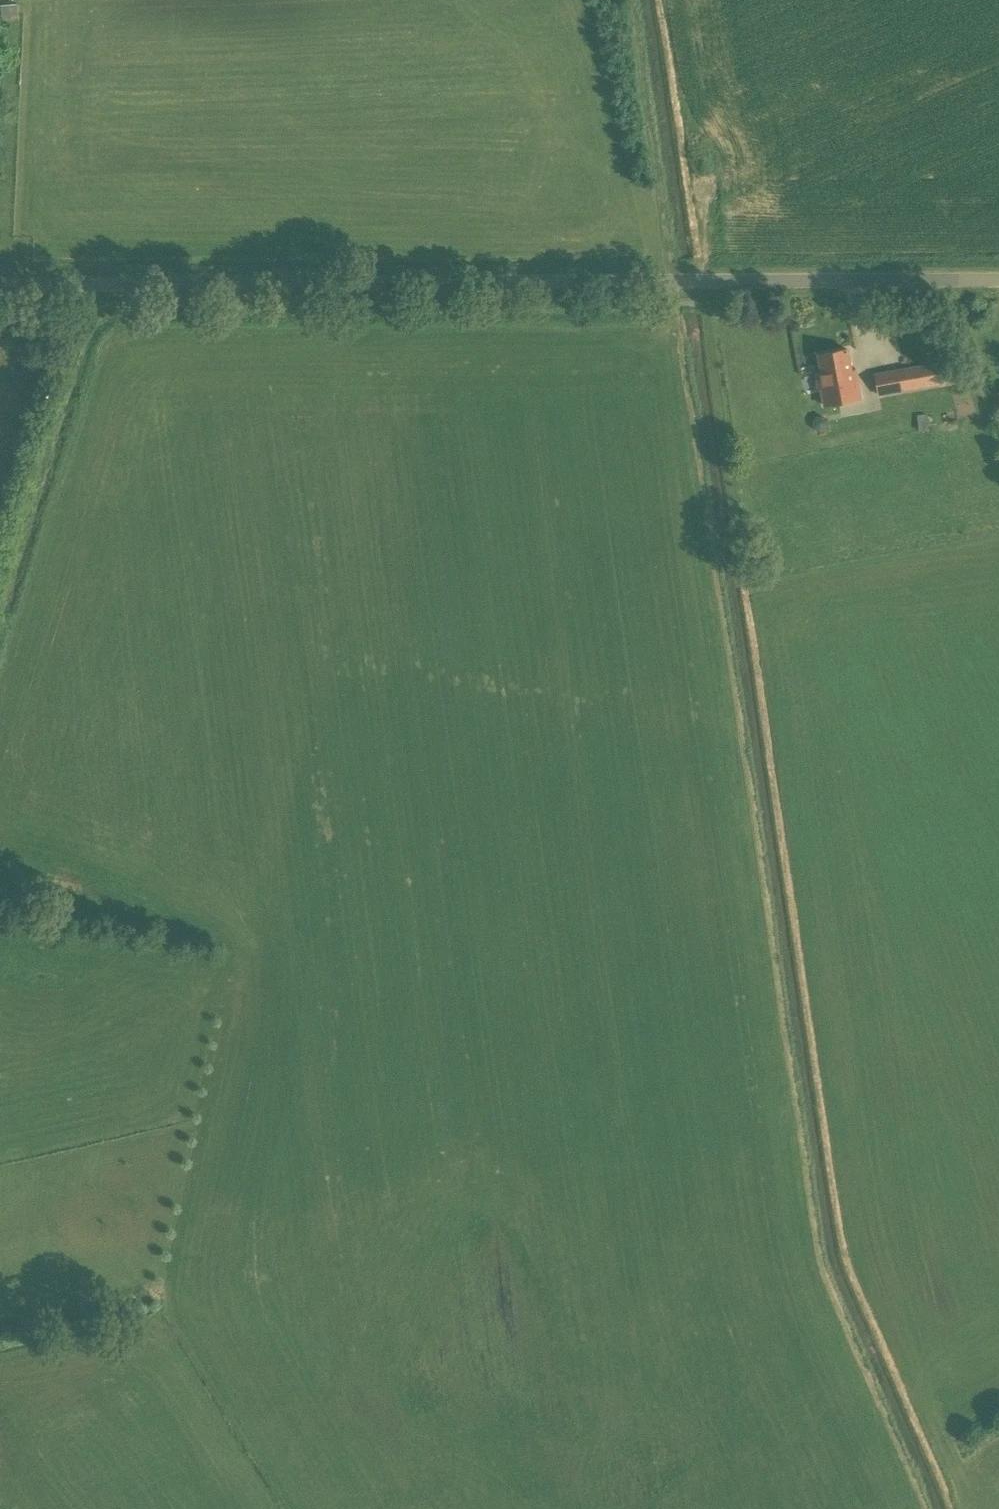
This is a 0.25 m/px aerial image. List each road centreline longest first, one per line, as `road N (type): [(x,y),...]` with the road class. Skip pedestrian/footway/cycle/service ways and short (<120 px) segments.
road 1 (unclassified): [(998,275),(0,285)]

